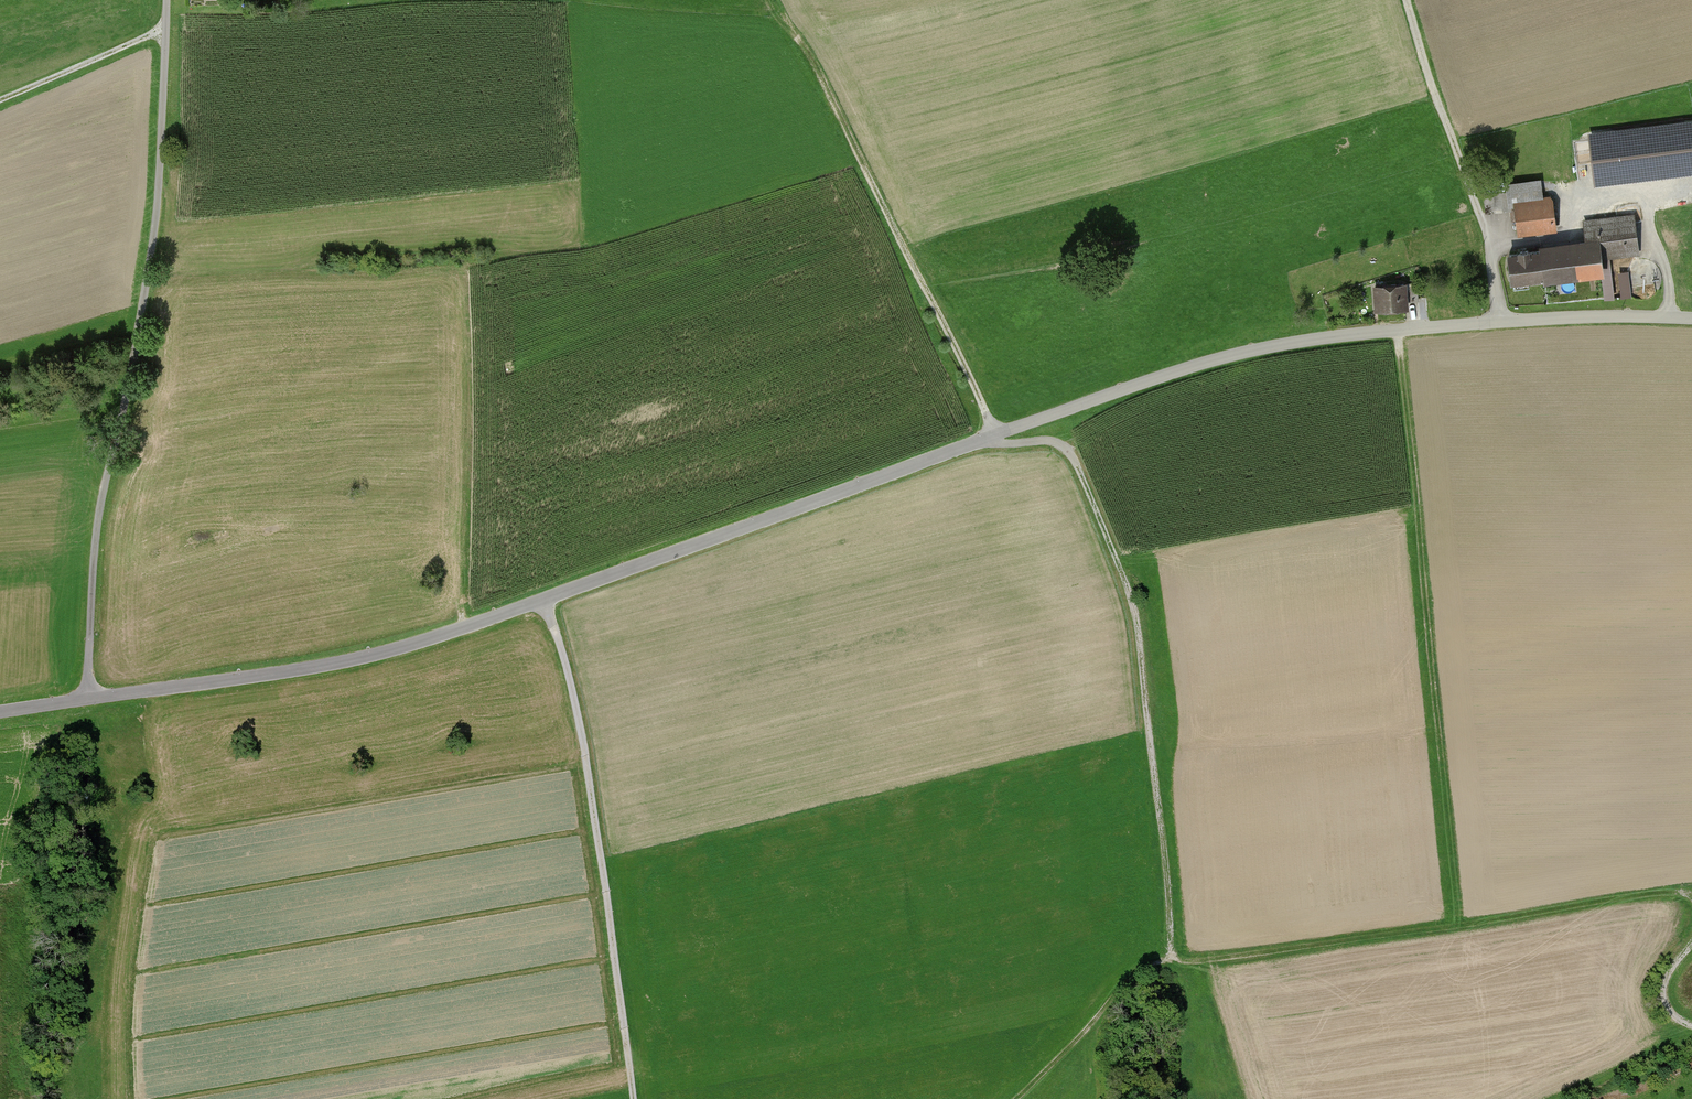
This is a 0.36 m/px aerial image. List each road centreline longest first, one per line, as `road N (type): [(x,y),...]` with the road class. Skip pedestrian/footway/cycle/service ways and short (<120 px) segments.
road 1 (unclassified): [(1691,318),(1501,322),(1260,348),(393,649),(289,672),(0,712)]
road 2 (track): [(1162,962),(1170,927),(1135,608),(1081,471),(1049,441),(1014,445),(994,437),(790,32)]
road 3 (track): [(1019,1098),(1128,980),(1162,962),(1669,892),(1691,899)]
road 4 (track): [(88,700),(96,536),(157,212),(166,0)]
road 5 (track): [(1397,330),(1456,922)]
road 6 (track): [(540,602),(567,668),(584,750),(633,1098)]
road 7 (track): [(1501,322),(1490,244),(1406,0)]
road 8 (track): [(0,99),(165,28)]

